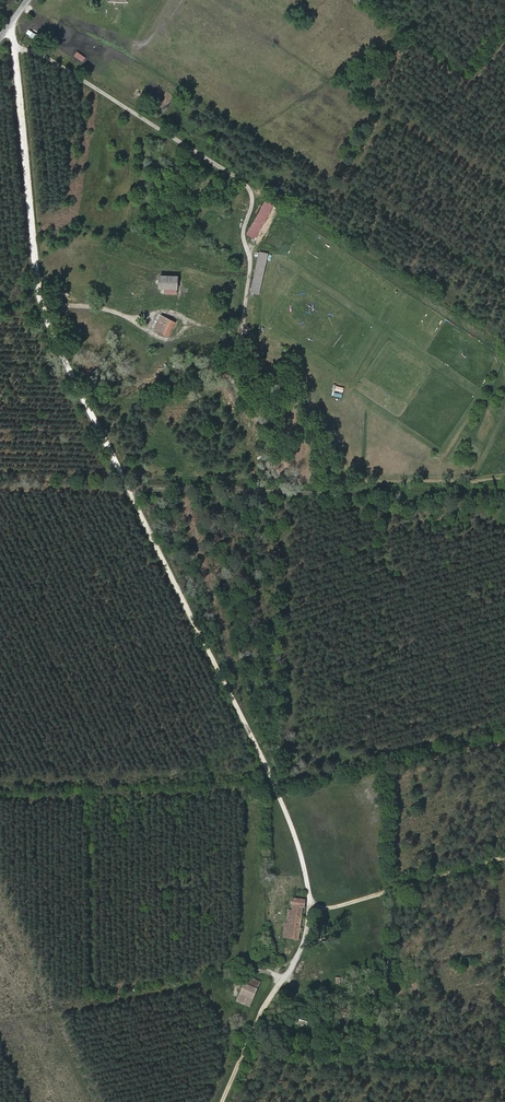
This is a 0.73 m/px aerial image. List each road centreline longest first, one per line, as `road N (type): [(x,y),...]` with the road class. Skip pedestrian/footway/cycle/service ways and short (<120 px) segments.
road 1 (track): [(11,22),(37,279),(66,356),(302,841),(314,911)]
road 2 (track): [(314,911),(229,1101)]
road 3 (track): [(504,855),(314,911)]

